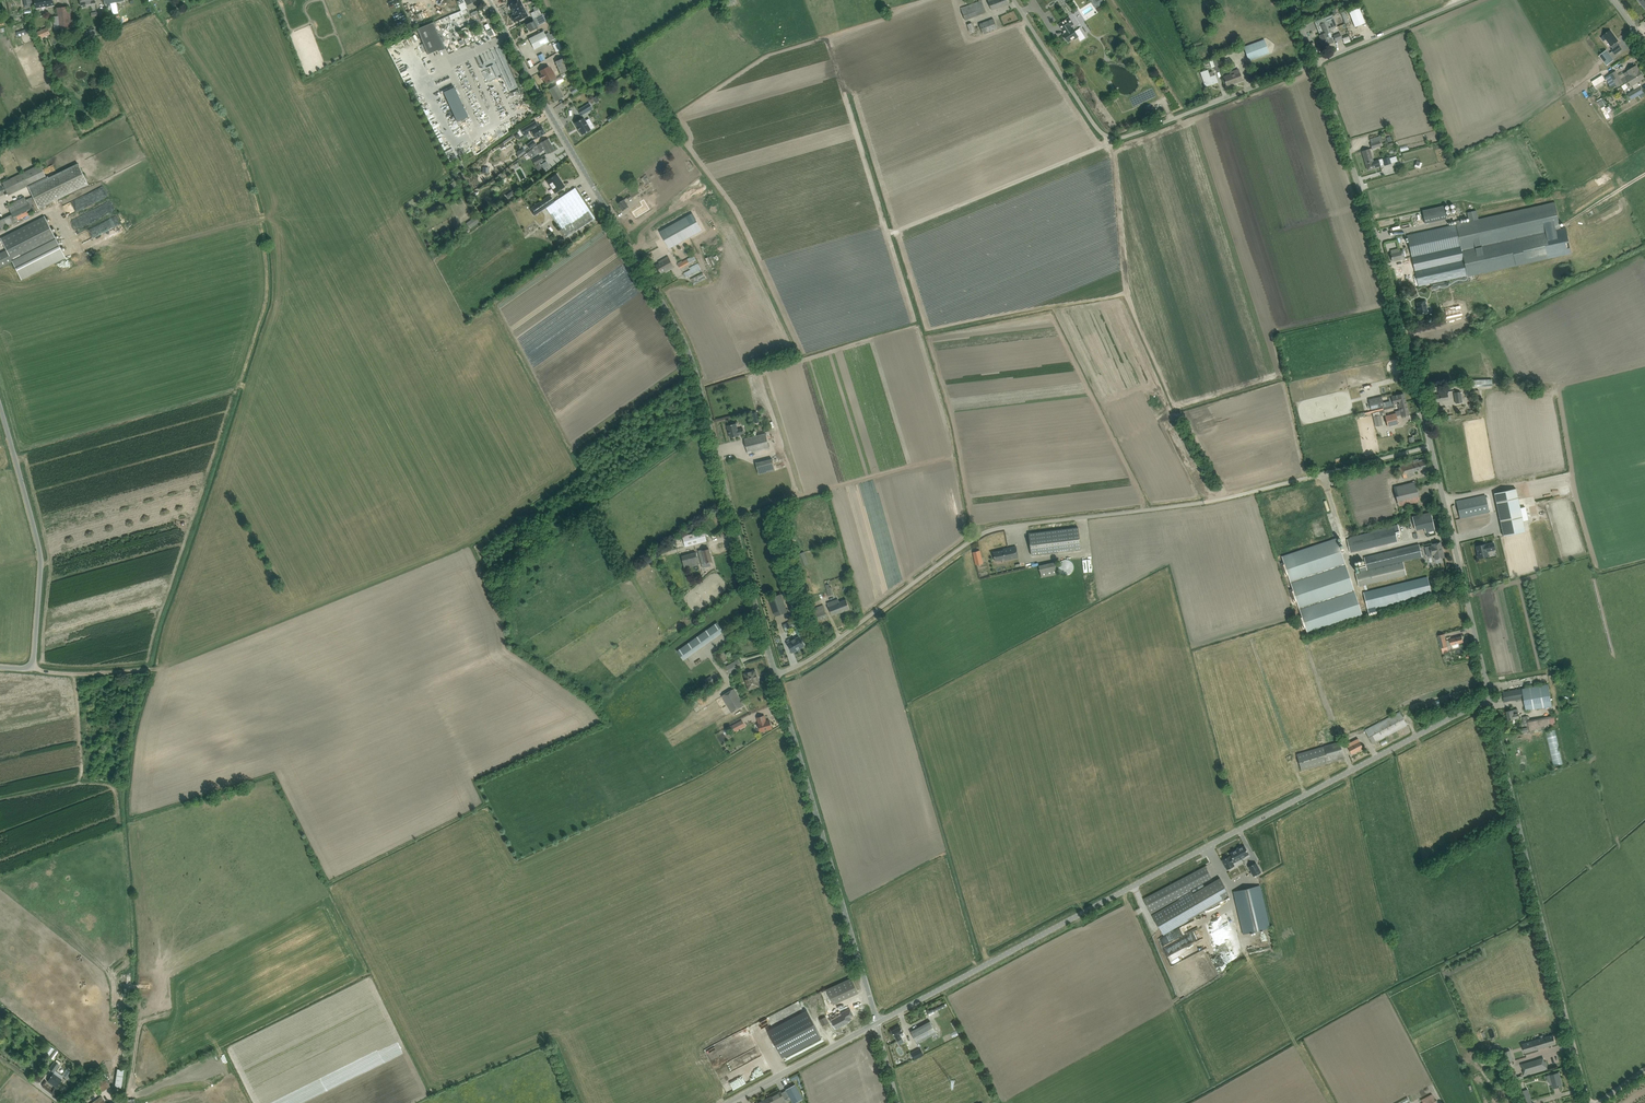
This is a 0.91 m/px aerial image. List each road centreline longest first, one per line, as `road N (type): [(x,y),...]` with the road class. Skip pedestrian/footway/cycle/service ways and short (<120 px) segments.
road 1 (unclassified): [(878,1022),(690,353),(490,0)]
road 2 (unclassified): [(878,1022),(1490,699)]
road 3 (unclassified): [(1588,1102),(1490,699)]
road 4 (unclassified): [(1431,446),(1377,241),(1318,65)]
road 5 (unclassified): [(1318,65),(1114,137),(1093,121),(1014,0)]
road 6 (unclassified): [(0,667),(32,667),(41,566),(0,405)]
road 7 (unclassified): [(1490,699),(1431,446)]
road 8 (unclassified): [(1204,503),(1431,446)]
road 9 (unclassified): [(728,1102),(878,1022)]
road 10 (unclassified): [(1318,65),(1466,0)]
road 11 (track): [(32,667),(74,674),(156,669)]

